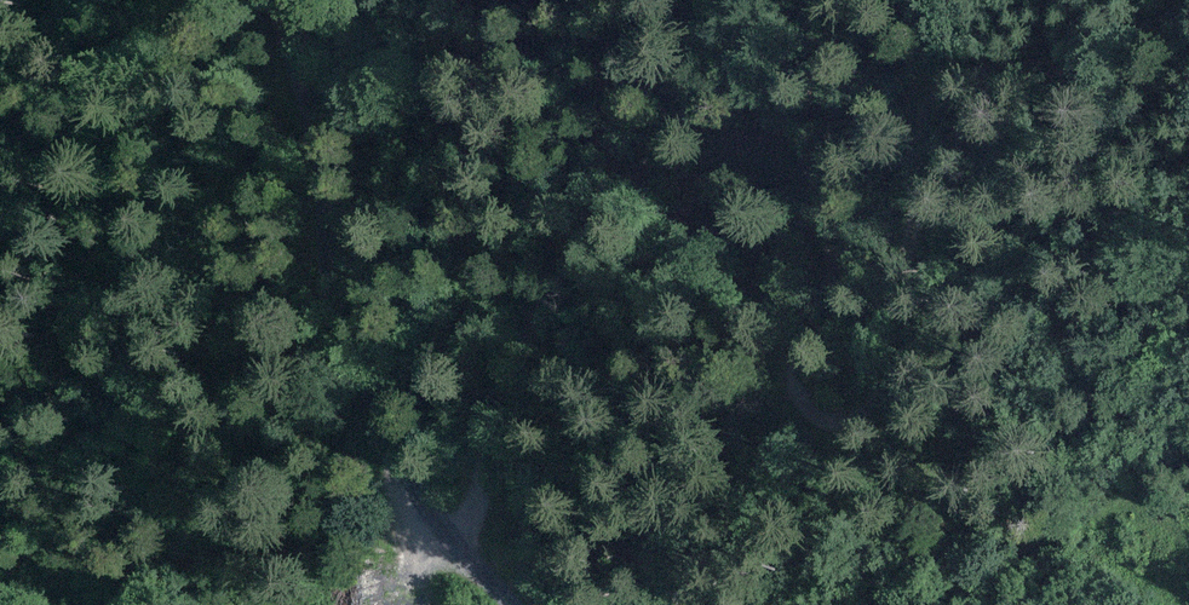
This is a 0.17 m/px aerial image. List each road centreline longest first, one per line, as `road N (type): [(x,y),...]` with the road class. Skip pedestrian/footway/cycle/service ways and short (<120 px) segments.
road 1 (track): [(760,0),(765,97),(807,171),(833,263),(786,362),(822,424),(878,403),(901,259),(954,75),(1036,68),(1188,0)]
road 2 (track): [(504,604),(467,567),(344,344),(295,0)]
road 3 (track): [(467,567),(492,407),(587,233),(665,133),(708,0)]

